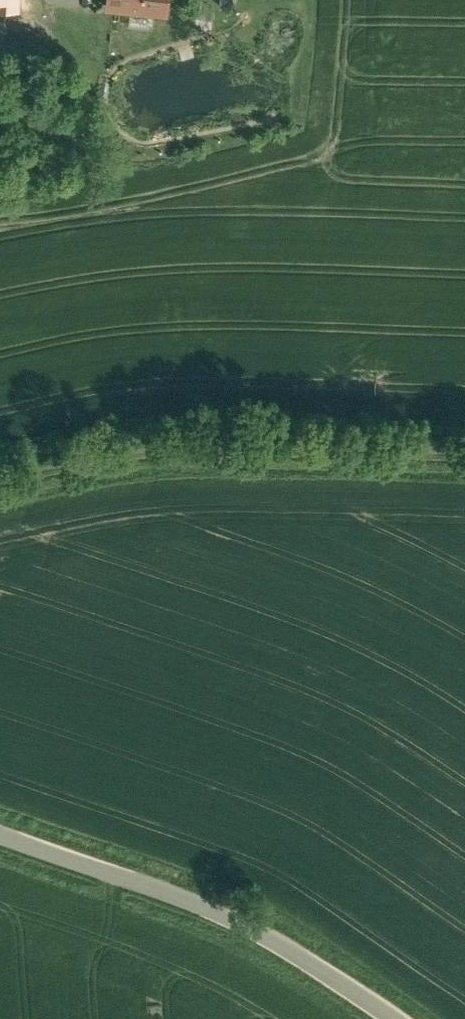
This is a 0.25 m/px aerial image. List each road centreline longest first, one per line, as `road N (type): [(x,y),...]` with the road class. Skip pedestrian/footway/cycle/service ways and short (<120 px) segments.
road 1 (track): [(0,479),(160,439),(464,452)]
road 2 (unclassified): [(0,839),(211,911),(308,960),(393,1018)]

